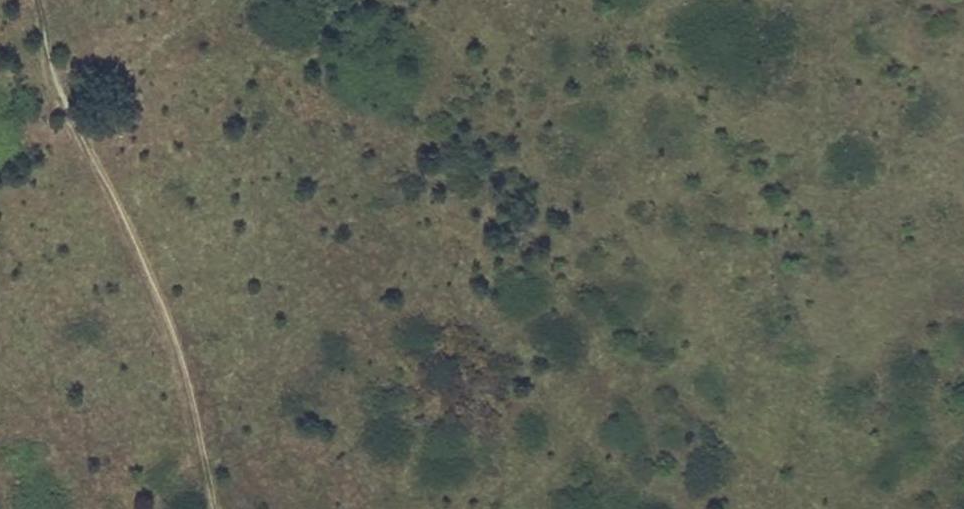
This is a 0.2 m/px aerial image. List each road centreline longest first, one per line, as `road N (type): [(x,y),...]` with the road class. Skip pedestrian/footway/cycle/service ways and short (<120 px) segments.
road 1 (track): [(33,0),(66,105),(175,335),(216,508)]

